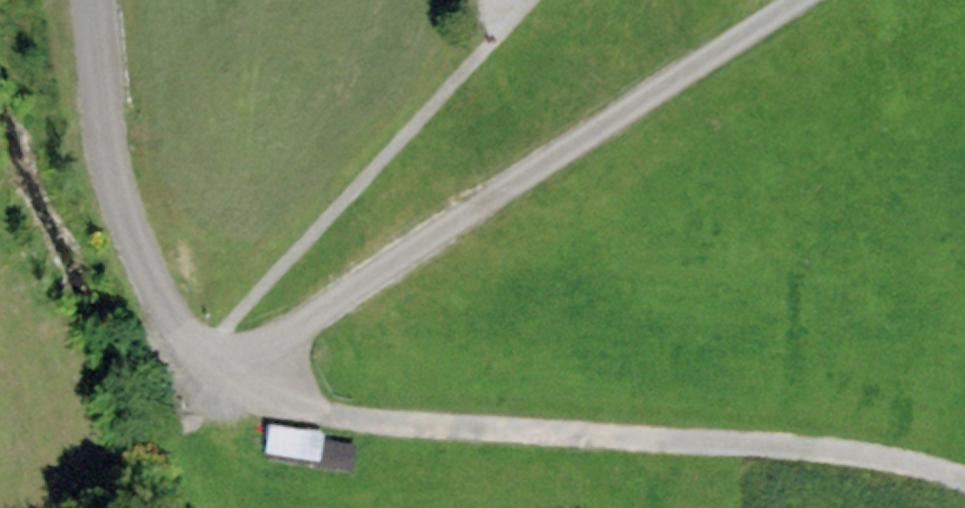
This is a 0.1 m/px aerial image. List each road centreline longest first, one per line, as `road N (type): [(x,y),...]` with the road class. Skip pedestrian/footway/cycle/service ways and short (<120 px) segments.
road 1 (track): [(208,355),(273,389),(584,436),(859,450),(964,482)]
road 2 (track): [(208,355),(296,338),(579,129),(800,0)]
road 3 (track): [(93,0),(116,190),(167,310),(208,355)]
road 4 (track): [(116,190),(2,230)]

